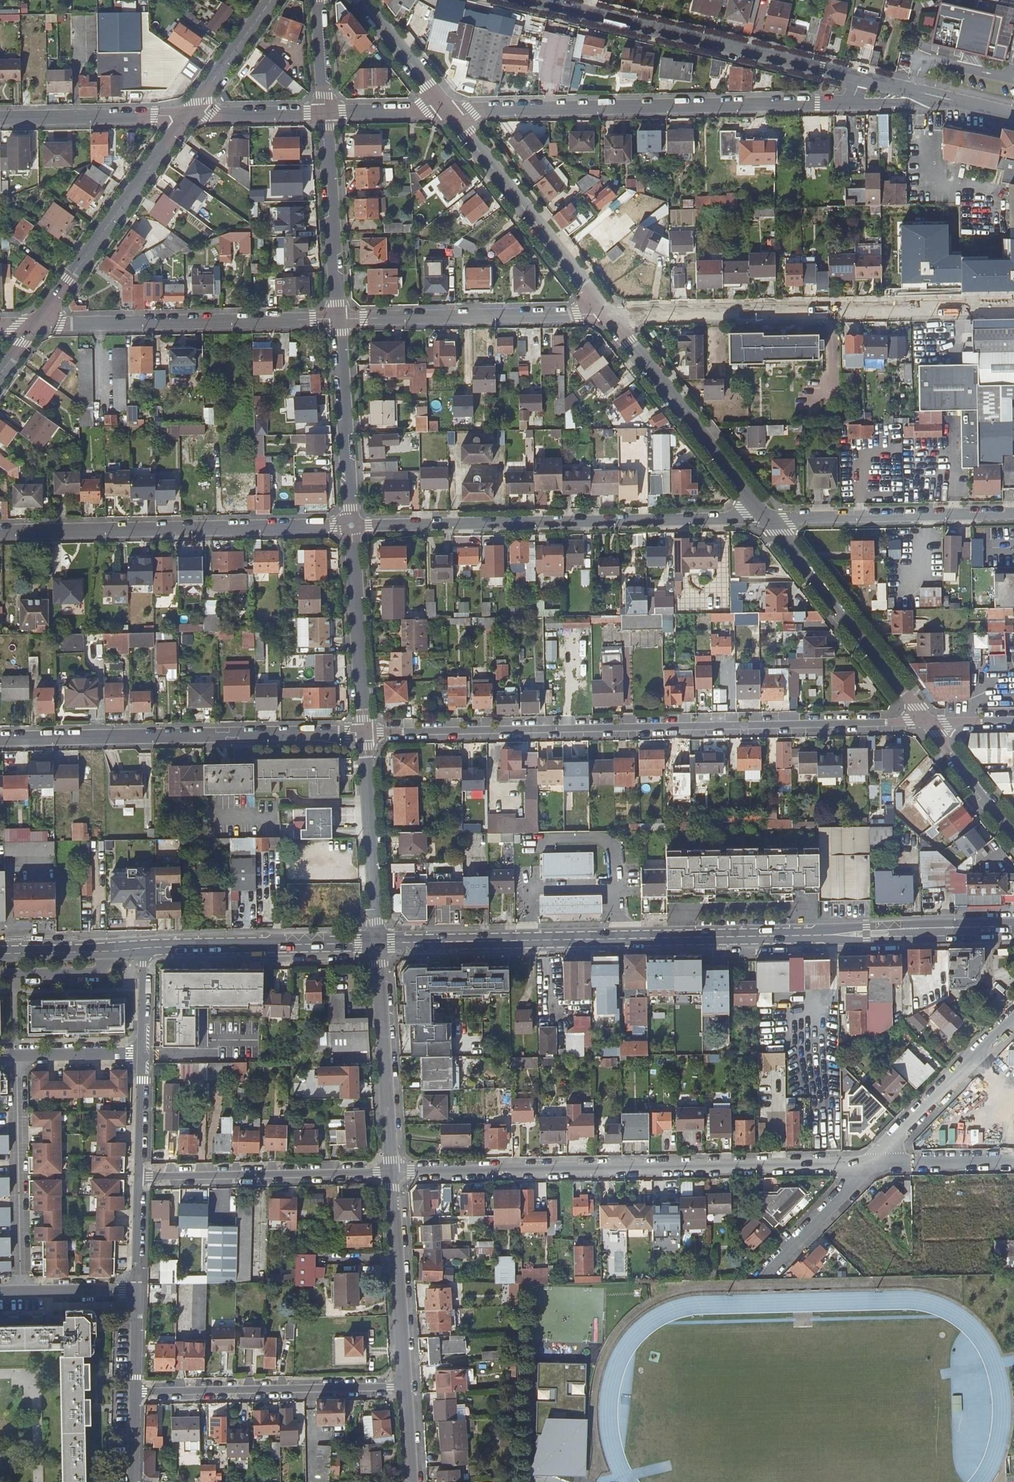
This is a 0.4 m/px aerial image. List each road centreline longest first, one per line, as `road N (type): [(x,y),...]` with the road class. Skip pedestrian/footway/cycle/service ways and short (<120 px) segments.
road 1 (primary): [(1013,930),(378,944)]
road 2 (residential): [(366,732),(927,722)]
road 3 (residential): [(390,1172),(870,1164)]
road 4 (residential): [(764,518),(351,526)]
road 5 (residential): [(446,111),(852,103)]
road 6 (residential): [(1013,307),(607,314)]
road 7 (residential): [(0,738),(366,732)]
road 8 (residential): [(351,526),(0,531)]
road 9 (residential): [(860,79),(530,0)]
road 10 (residential): [(36,326),(340,318)]
road 11 (residential): [(135,1392),(406,1387)]
road 12 (residential): [(340,318),(607,314)]
road 13 (tertiary): [(764,518),(927,722)]
road 14 (residential): [(36,326),(189,116)]
road 15 (tertiary): [(446,111),(607,314)]
road 16 (tertiary): [(607,314),(764,518)]
road 17 (residential): [(139,1177),(390,1172)]
road 18 (residential): [(764,518),(1013,514)]
road 19 (residential): [(21,1293),(17,1055)]
road 20 (primary): [(378,944),(145,948)]
road 21 (residential): [(378,944),(390,1172)]
road 22 (residential): [(390,1172),(406,1387)]
road 23 (residential): [(366,732),(378,944)]
road 24 (residential): [(340,318),(351,526)]
road 25 (residential): [(351,526),(366,732)]
road 26 (residential): [(1013,1017),(870,1164)]
road 27 (residential): [(325,114),(340,318)]
road 28 (residential): [(0,119),(189,116)]
road 29 (residential): [(762,1277),(870,1164)]
road 30 (residential): [(870,1164),(1013,1161)]
road 31 (residential): [(189,116),(271,0)]
road 32 (tertiary): [(1013,834),(927,722)]
road 33 (tertiary): [(361,0),(446,111)]
road 34 (residential): [(189,116),(325,114)]
road 35 (residential): [(17,1055),(143,1054)]
road 36 (residential): [(139,1177),(143,1054)]
road 37 (residential): [(325,114),(446,111)]
road 38 (residential): [(0,974),(99,971),(107,951)]

